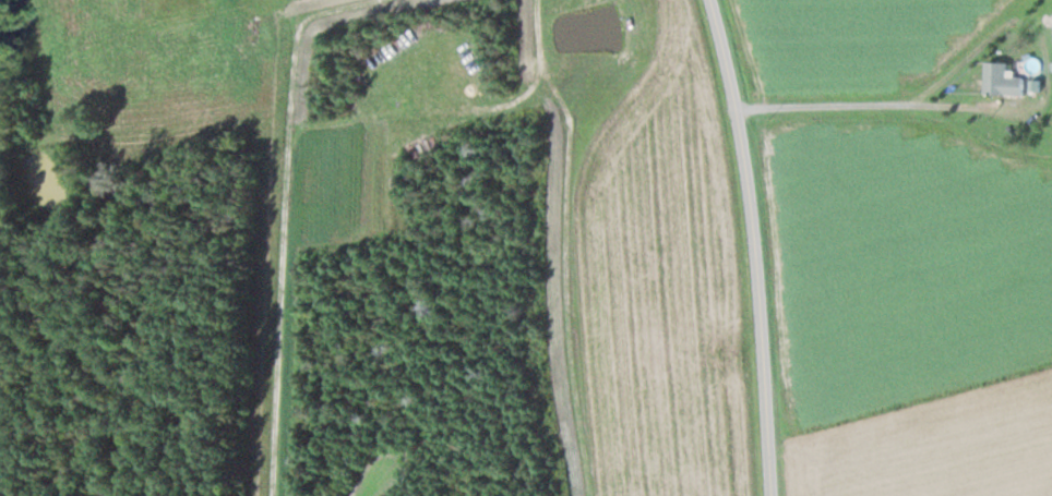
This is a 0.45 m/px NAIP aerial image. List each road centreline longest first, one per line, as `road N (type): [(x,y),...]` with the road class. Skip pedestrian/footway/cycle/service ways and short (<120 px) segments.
road 1 (residential): [(775,495),(761,249),(713,0)]

